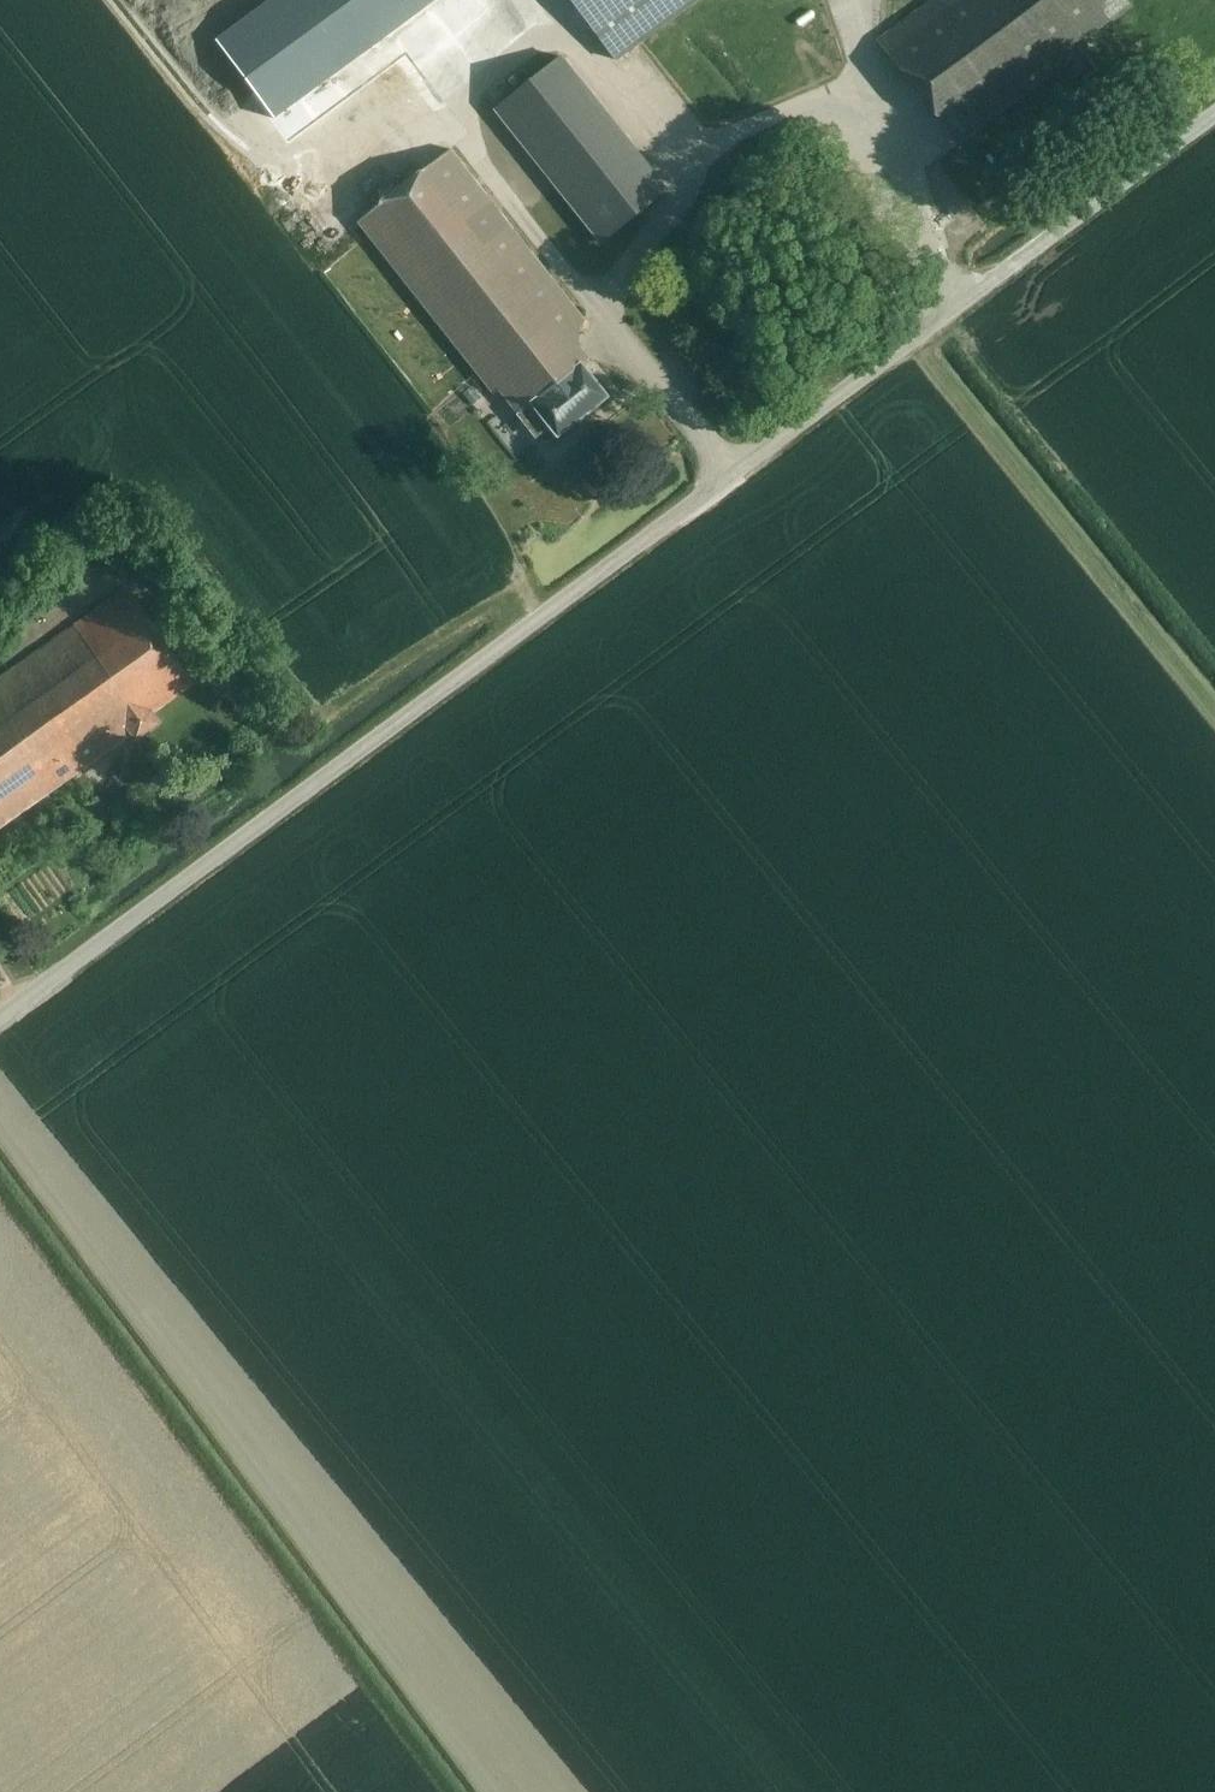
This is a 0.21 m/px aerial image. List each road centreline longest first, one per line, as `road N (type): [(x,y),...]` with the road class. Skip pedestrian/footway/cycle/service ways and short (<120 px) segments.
road 1 (unclassified): [(0,1021),(1214,119)]
road 2 (track): [(248,151),(189,96),(114,0)]

